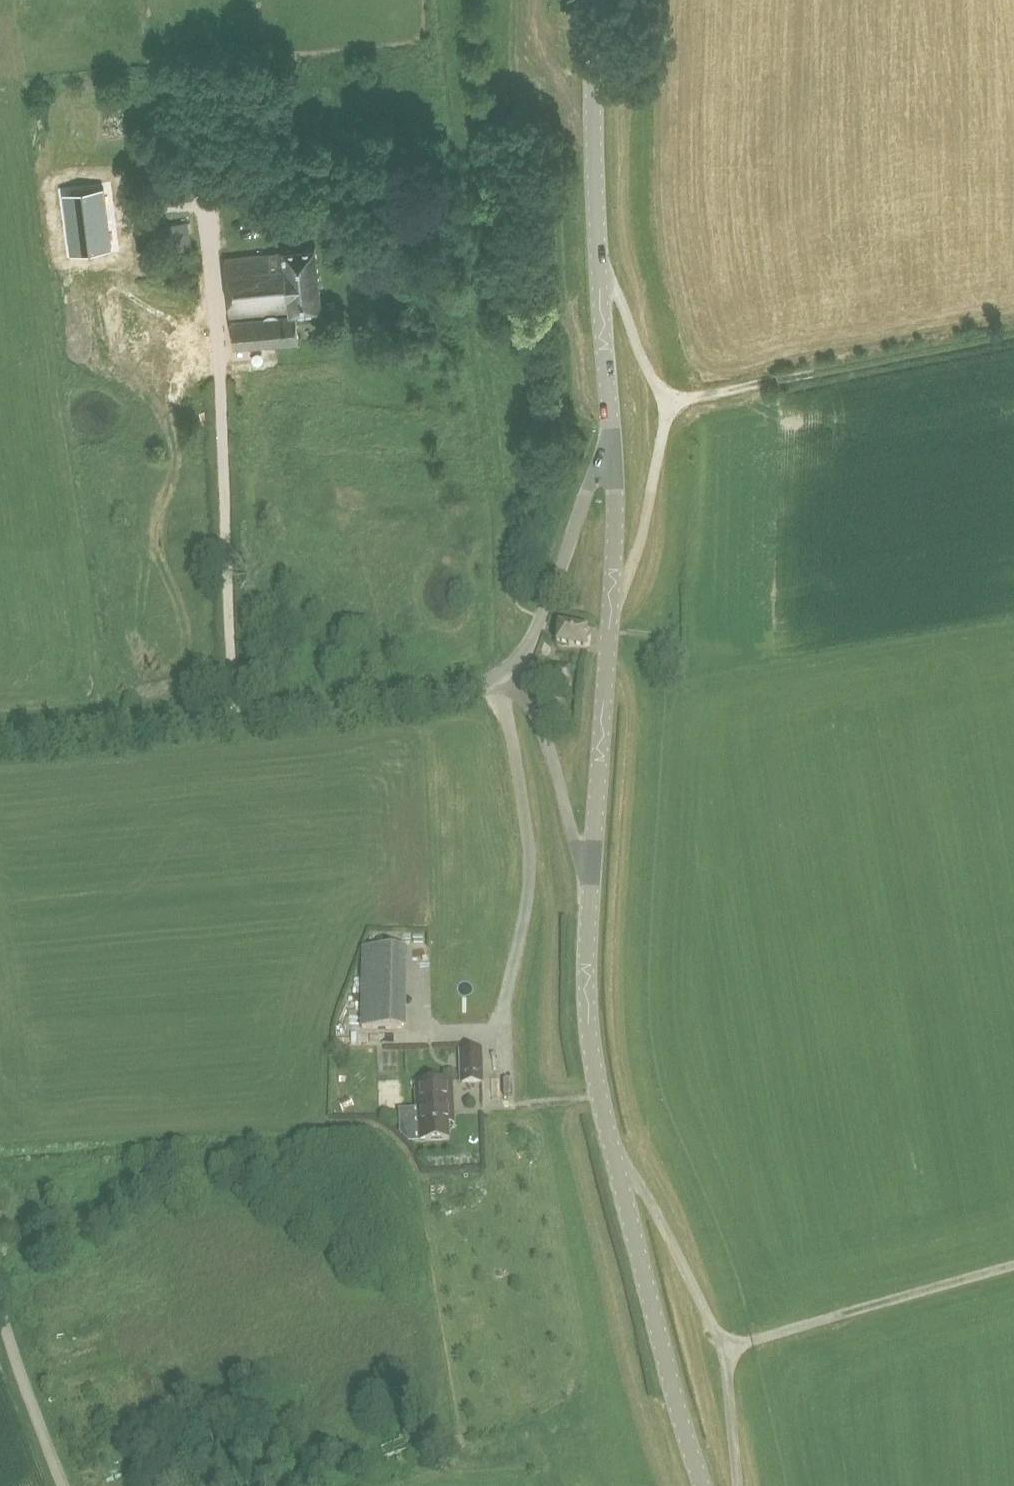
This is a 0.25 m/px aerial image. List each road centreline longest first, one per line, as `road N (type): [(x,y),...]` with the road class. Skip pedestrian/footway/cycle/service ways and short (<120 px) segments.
road 1 (unclassified): [(0,738),(195,725),(521,684)]
road 2 (tertiary): [(587,881),(607,679),(612,438)]
road 3 (tertiary): [(612,438),(595,238),(595,0)]
road 4 (tertiary): [(701,1485),(609,1167)]
road 5 (unclassified): [(718,1346),(1013,1261)]
road 6 (tertiary): [(609,1167),(584,989),(587,881)]
road 7 (unclassified): [(612,438),(532,616),(521,684)]
road 8 (unclassified): [(718,1346),(692,1284),(609,1167)]
road 9 (unclassified): [(521,684),(587,881)]
road 10 (unclassified): [(69,1485),(0,1304)]
road 11 (unclassified): [(734,1485),(718,1346)]

